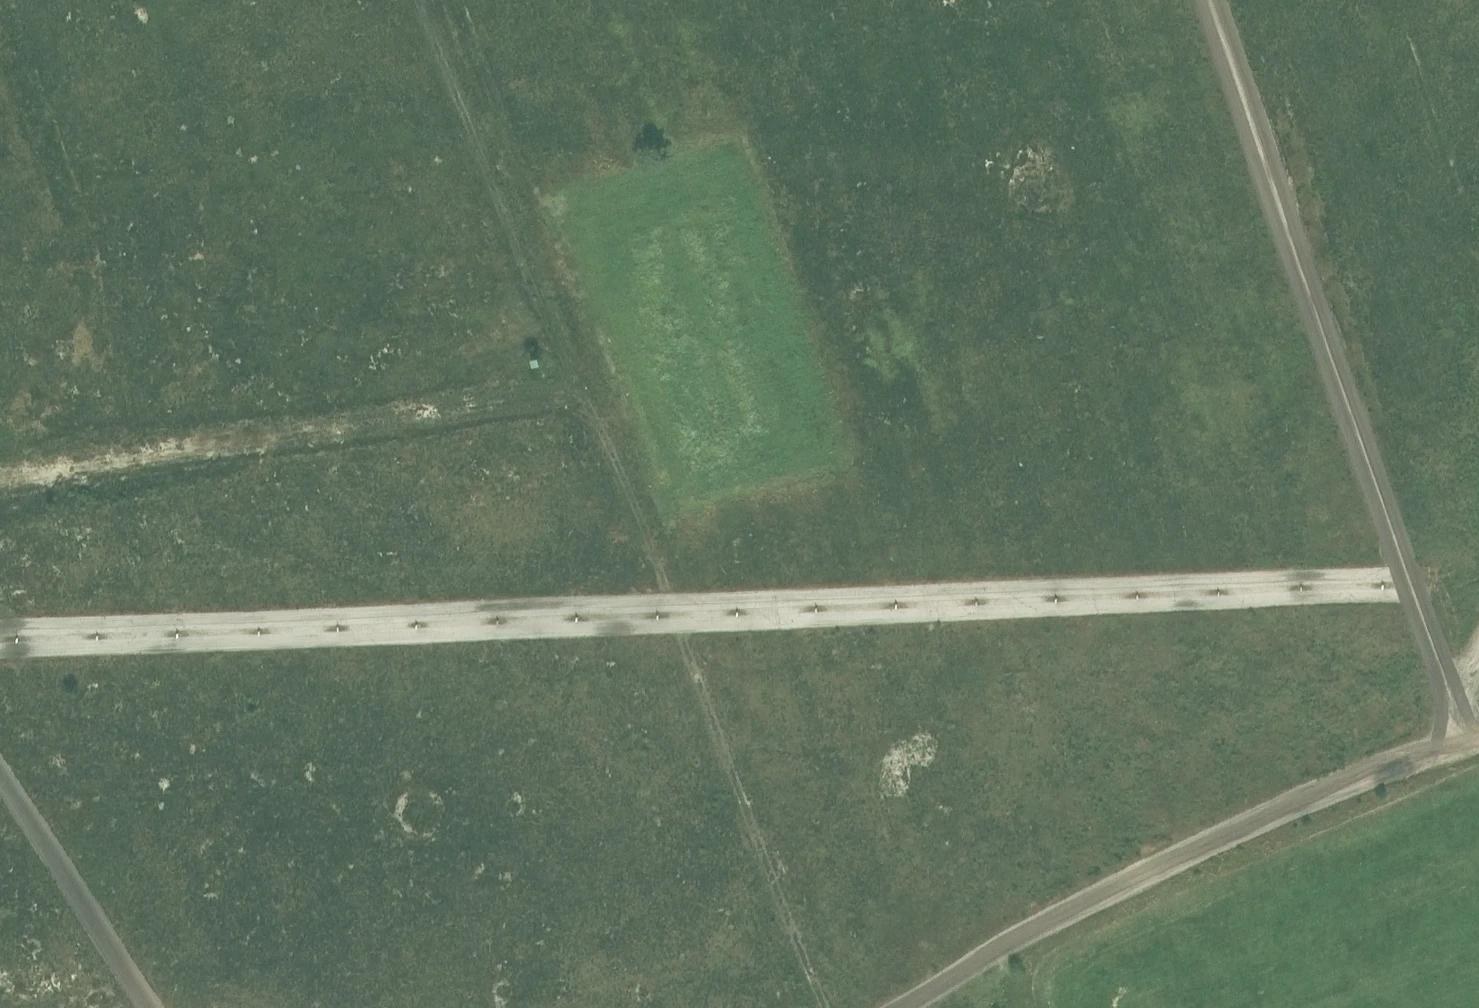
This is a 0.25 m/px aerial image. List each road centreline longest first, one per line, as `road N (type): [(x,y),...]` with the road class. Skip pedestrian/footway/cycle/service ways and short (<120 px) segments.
road 1 (track): [(1478,740),(1209,840),(979,943),(876,1007)]

